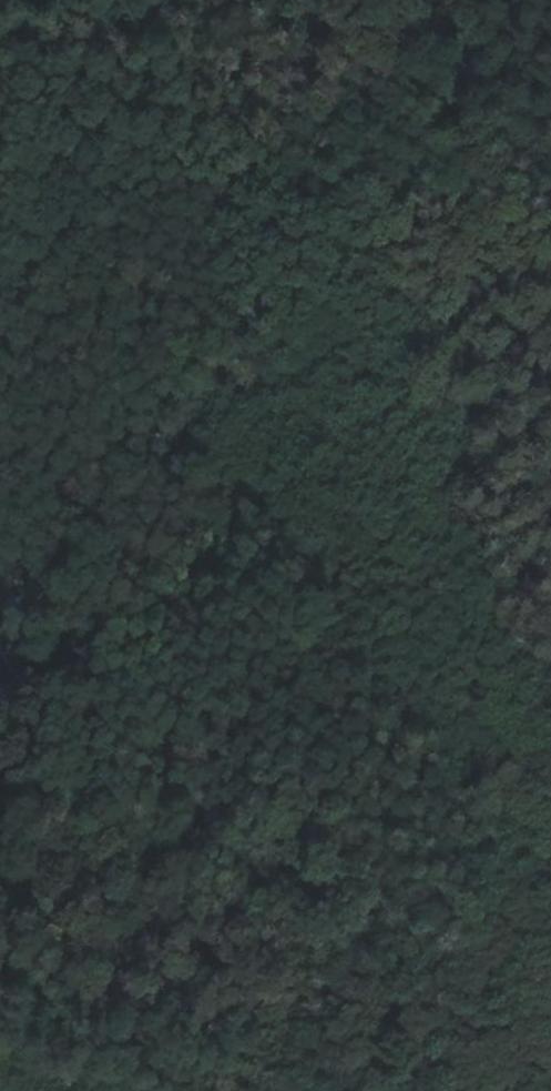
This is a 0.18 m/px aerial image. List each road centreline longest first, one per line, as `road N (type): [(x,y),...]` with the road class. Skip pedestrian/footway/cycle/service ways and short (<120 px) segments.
road 1 (track): [(550,293),(400,326),(204,422),(123,484),(0,607)]

